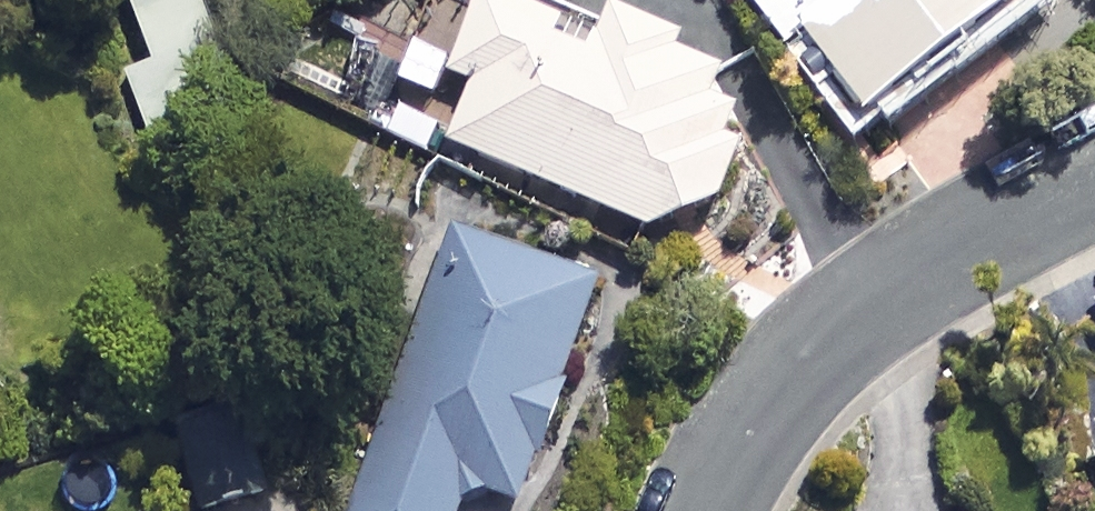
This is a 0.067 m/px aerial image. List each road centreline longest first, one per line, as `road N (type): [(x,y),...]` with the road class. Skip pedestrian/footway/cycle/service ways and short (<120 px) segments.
road 1 (residential): [(697,510),(718,460),(760,397),(815,342),(892,285),(1094,177)]

